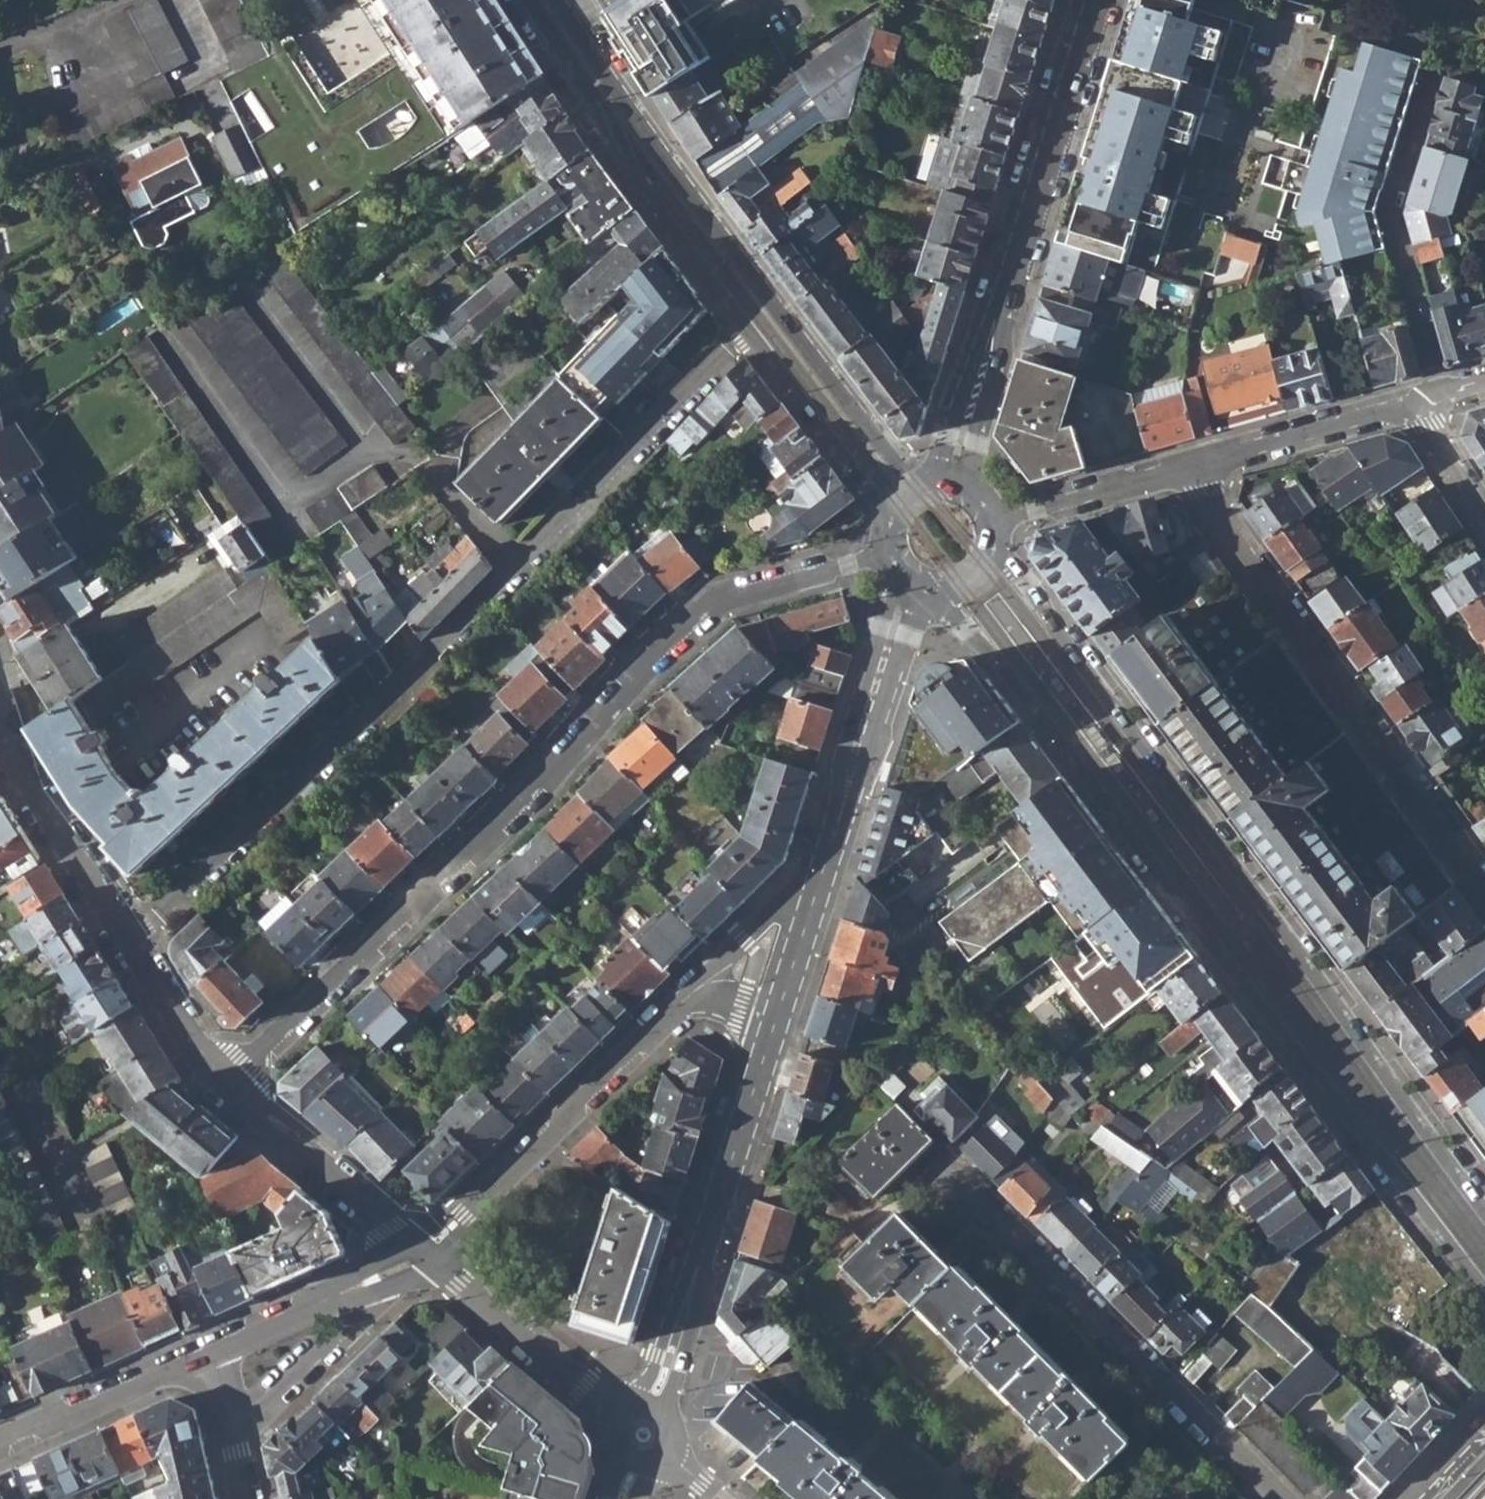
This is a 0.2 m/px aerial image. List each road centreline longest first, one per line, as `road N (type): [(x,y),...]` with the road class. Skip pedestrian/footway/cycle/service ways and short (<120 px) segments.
road 1 (tertiary): [(943,590),(957,622),(981,642),(1484,1304)]
road 2 (residential): [(130,939),(385,701),(749,329)]
road 3 (residential): [(889,551),(711,608),(630,681),(474,853),(226,1084)]
road 4 (tertiary): [(1484,1211),(994,548)]
road 5 (tertiary): [(925,484),(768,286),(573,15)]
road 6 (residential): [(1484,887),(1226,527),(1193,466)]
road 7 (tertiary): [(955,484),(970,408),(1095,0)]
road 8 (residential): [(1276,1498),(965,1187)]
road 9 (residential): [(776,1019),(653,1408)]
road 10 (tertiary): [(525,0),(749,329)]
road 11 (residential): [(421,1254),(683,1001)]
road 12 (residential): [(1442,393),(1393,211),(1434,80)]
road 13 (residential): [(915,583),(820,873)]
road 14 (residential): [(226,1084),(421,1254)]
road 15 (residential): [(421,1254),(621,1418)]
road 16 (tertiary): [(749,329),(890,520)]
road 17 (residential): [(0,742),(130,939)]
road 18 (residential): [(0,1443),(212,1348)]
road 19 (residential): [(1193,466),(1413,403)]
road 20 (residential): [(993,519),(1193,466)]
road 21 (residential): [(234,1432),(351,1323),(350,1287)]
road 22 (residential): [(820,873),(683,1001)]
road 23 (residential): [(130,939),(226,1084)]
road 24 (residential): [(820,873),(776,1019)]
road 25 (residential): [(212,1348),(350,1287)]
road 26 (residential): [(1413,403),(1484,514)]

